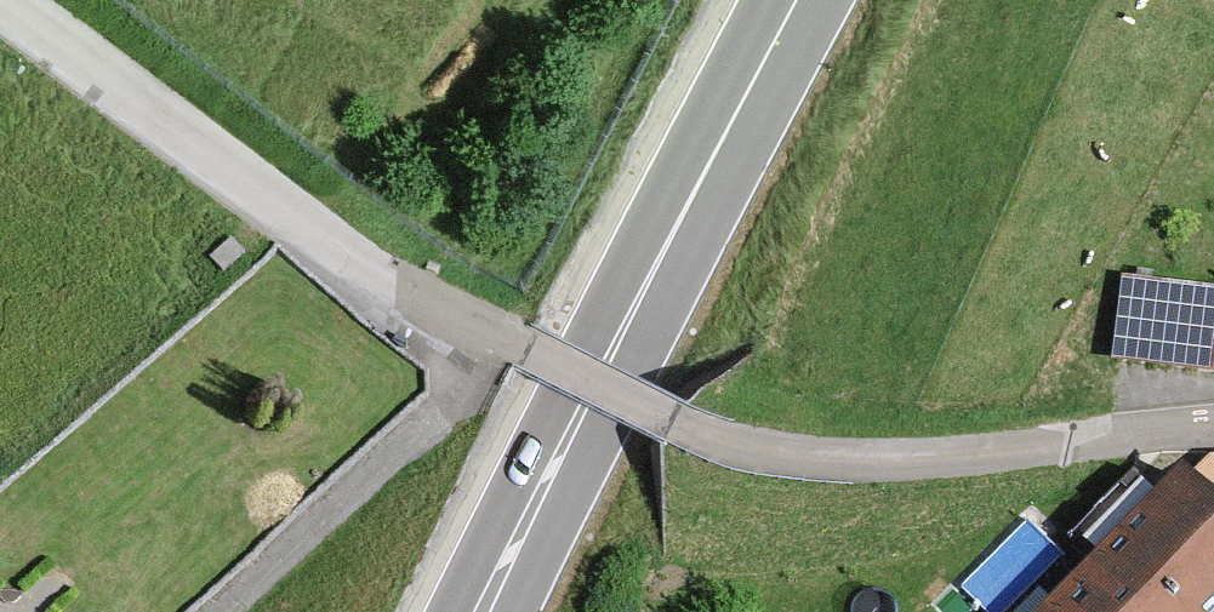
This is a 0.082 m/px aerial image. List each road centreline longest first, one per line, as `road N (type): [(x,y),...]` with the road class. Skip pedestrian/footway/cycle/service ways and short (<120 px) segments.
road 1 (residential): [(7,0),(397,290),(694,437),(849,456),(1213,420)]
road 2 (primary): [(491,611),(800,0)]

